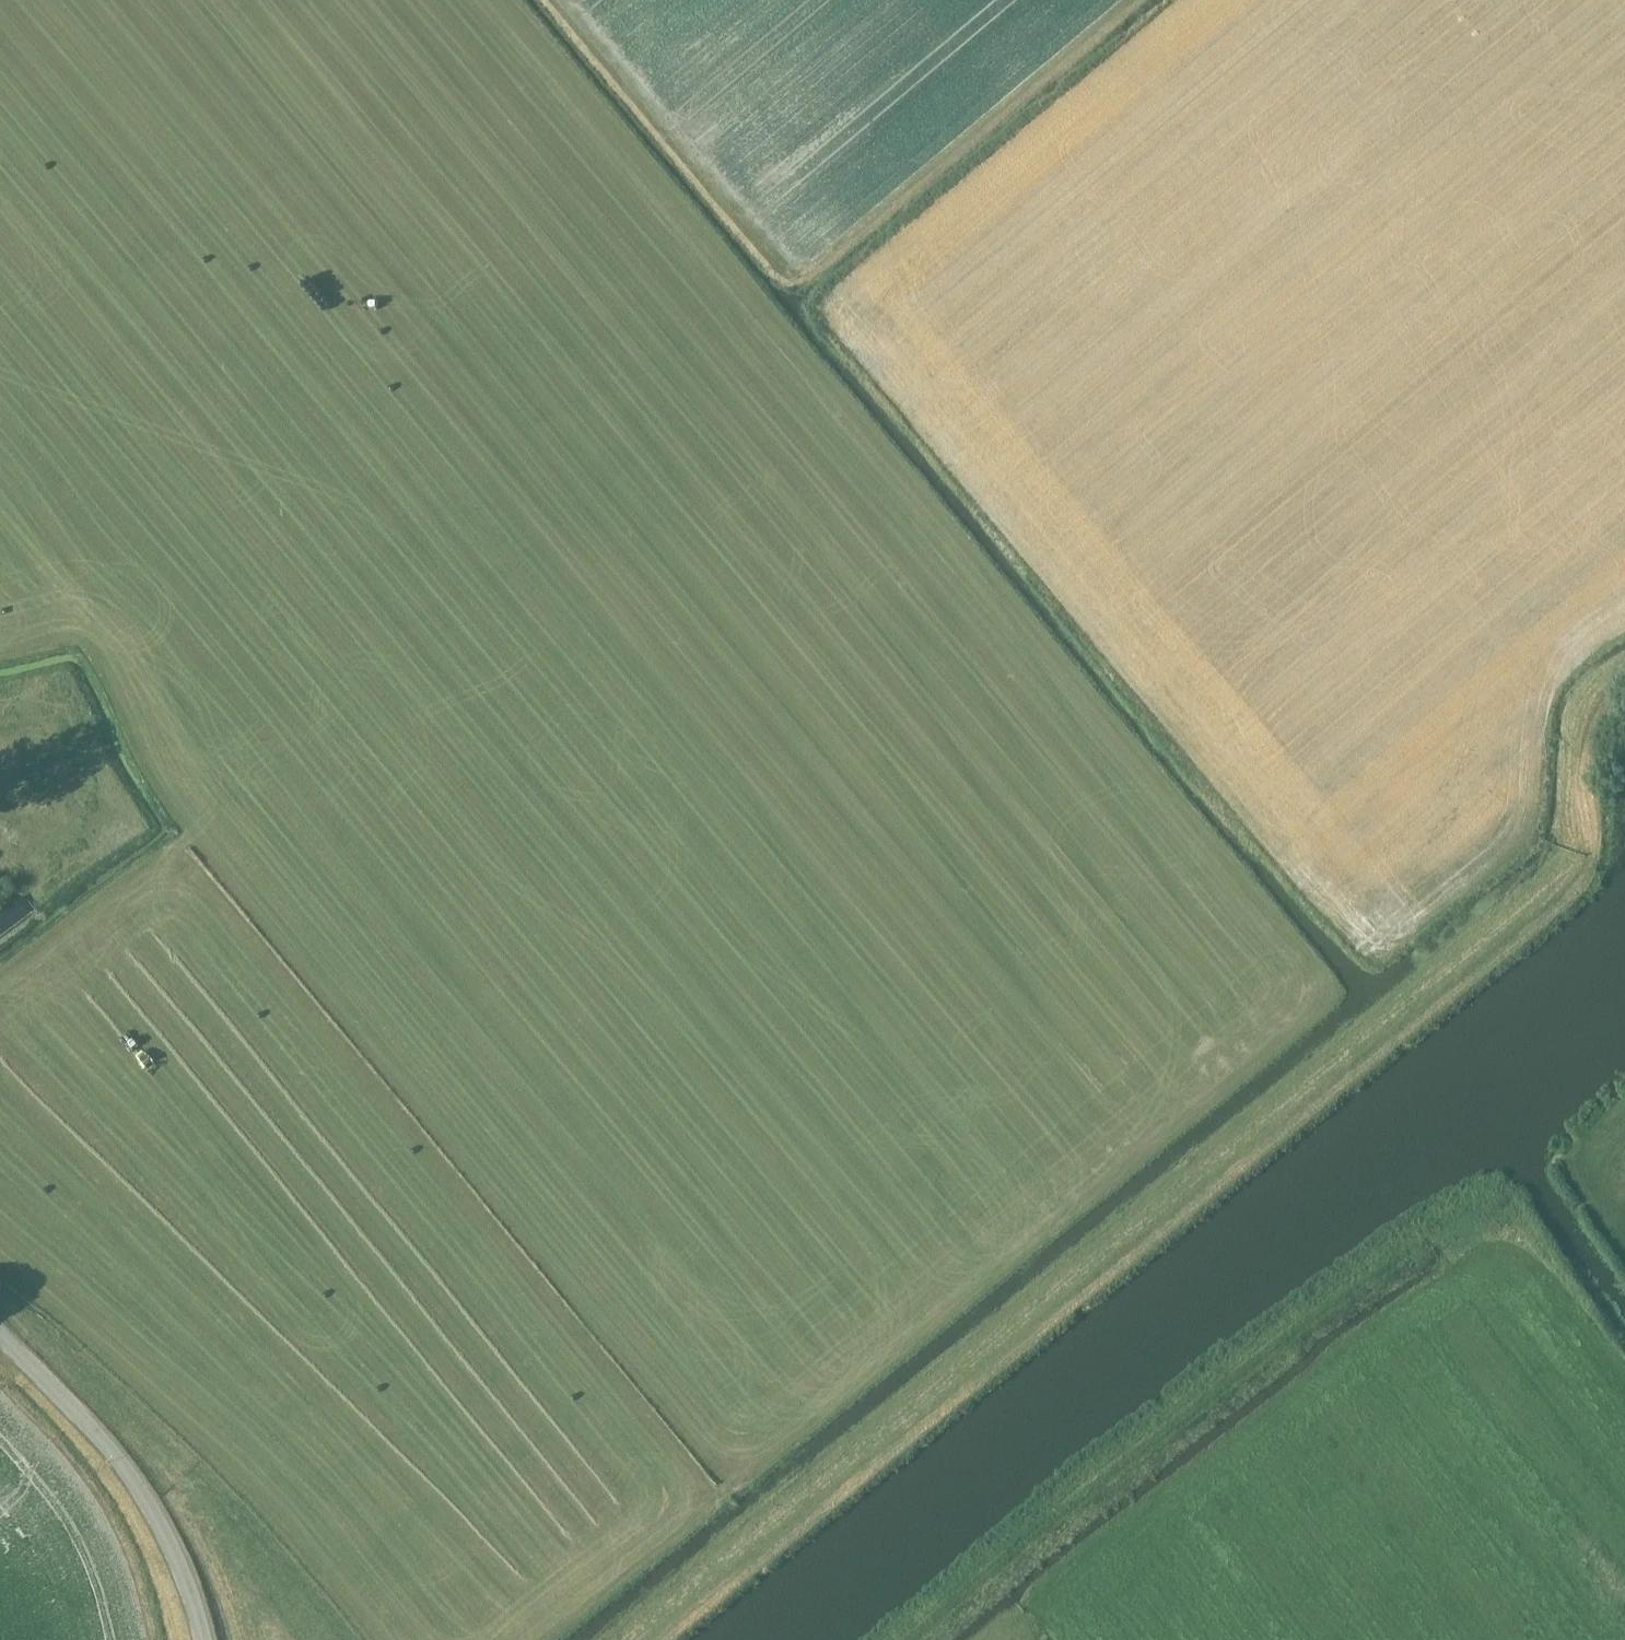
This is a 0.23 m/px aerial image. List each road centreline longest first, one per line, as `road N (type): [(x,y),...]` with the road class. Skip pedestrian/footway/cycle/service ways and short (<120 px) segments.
road 1 (unclassified): [(202,1639),(138,1490),(0,1339)]

